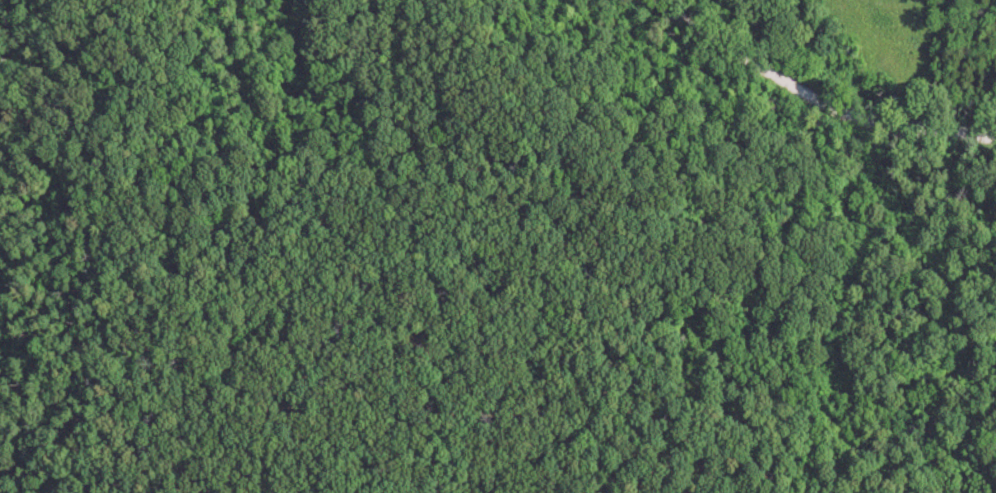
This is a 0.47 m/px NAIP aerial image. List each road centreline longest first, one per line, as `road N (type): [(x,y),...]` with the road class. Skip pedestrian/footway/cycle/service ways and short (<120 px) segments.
road 1 (residential): [(995,122),(862,75),(712,0)]

